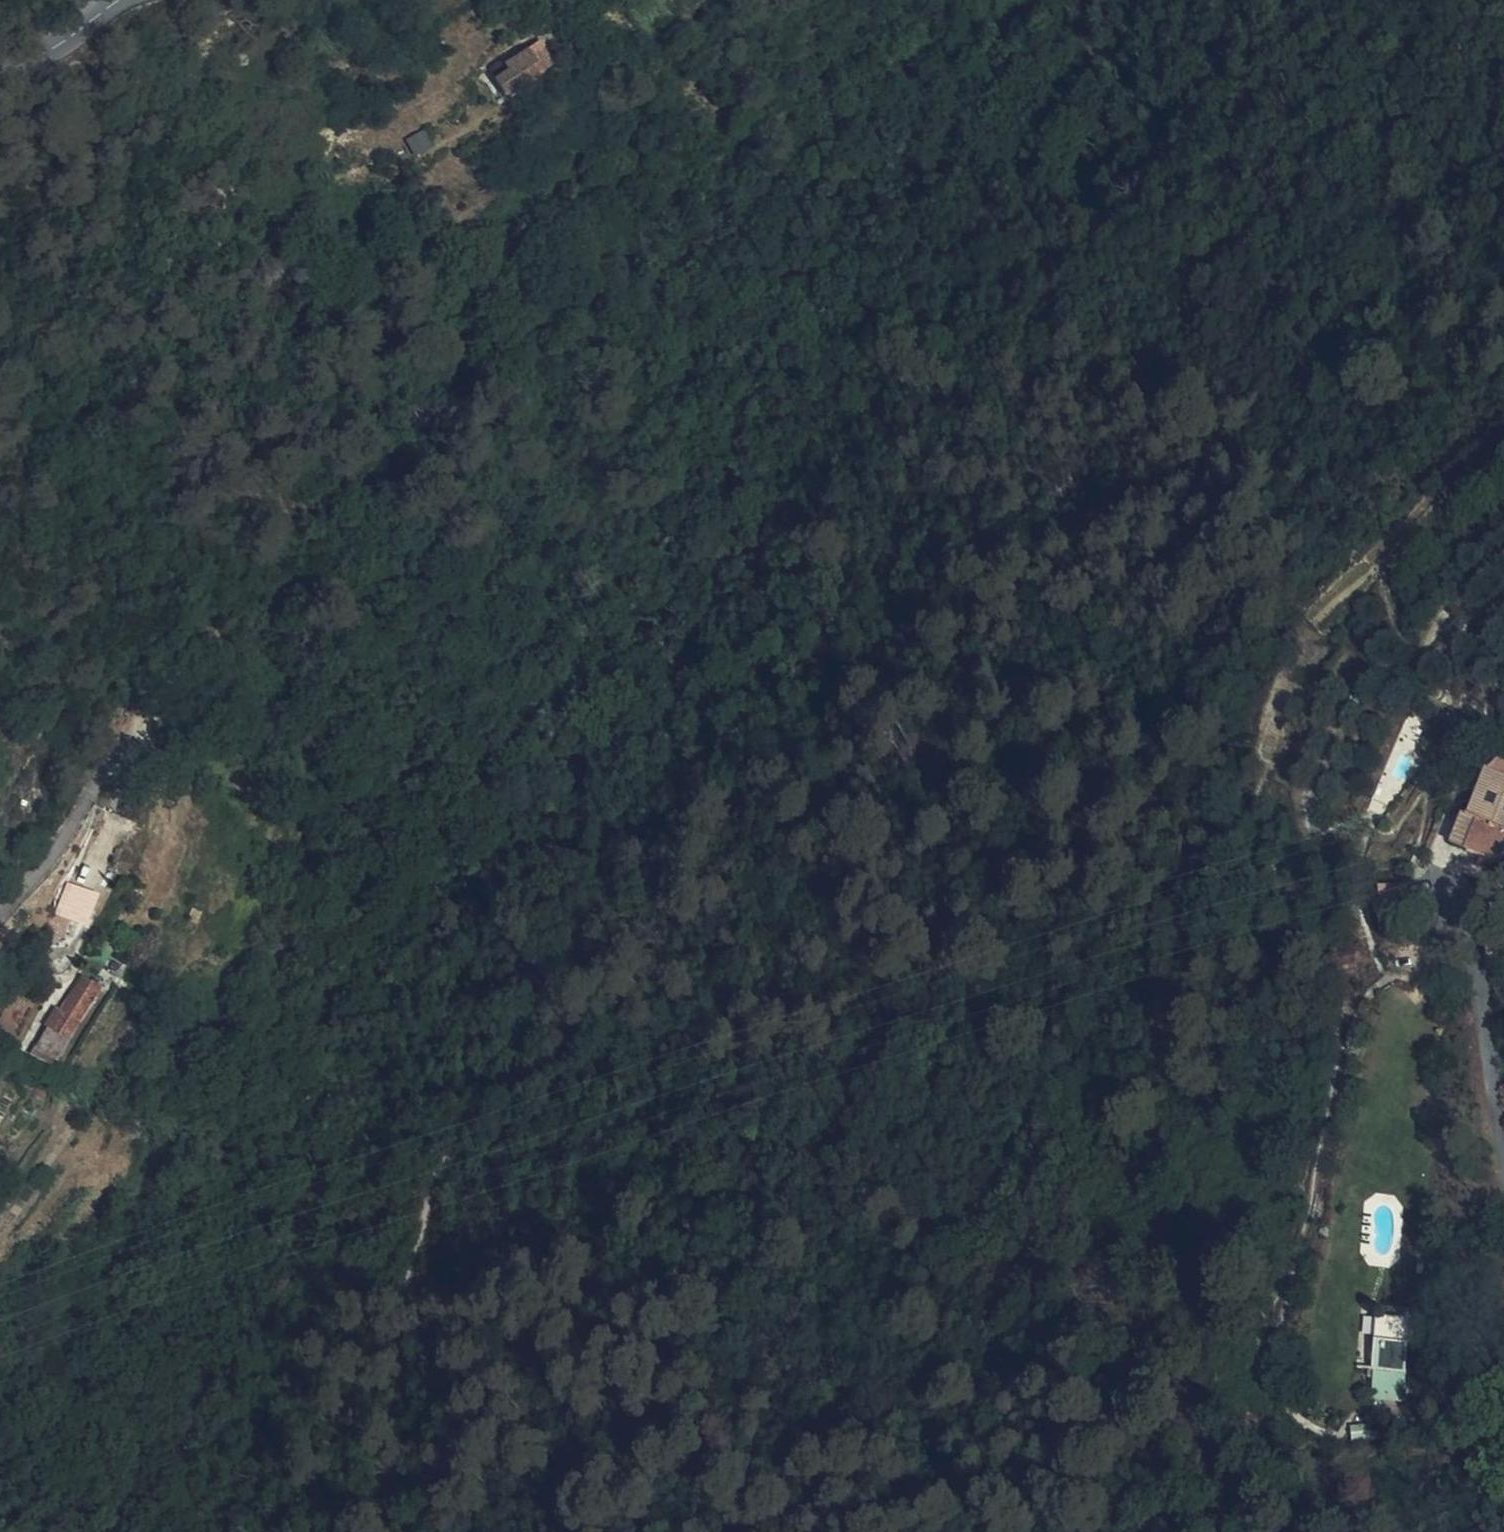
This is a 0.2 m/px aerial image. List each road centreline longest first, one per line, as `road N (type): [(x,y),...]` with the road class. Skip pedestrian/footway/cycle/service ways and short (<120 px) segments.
road 1 (tertiary): [(130,0),(0,78)]
road 2 (track): [(0,884),(92,786)]

